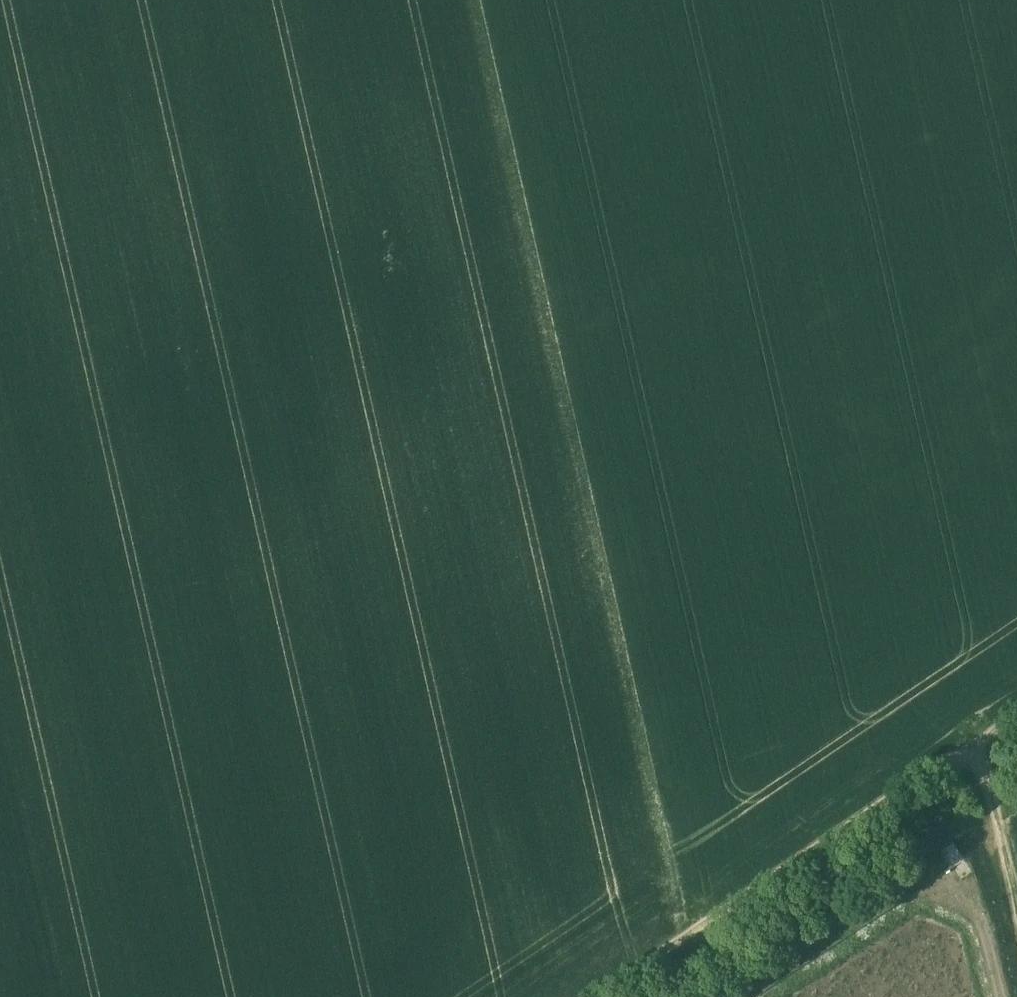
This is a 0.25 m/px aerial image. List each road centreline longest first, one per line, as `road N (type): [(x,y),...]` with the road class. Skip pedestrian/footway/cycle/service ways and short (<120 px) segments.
road 1 (track): [(1016,716),(606,996)]
road 2 (track): [(1016,920),(977,743)]

